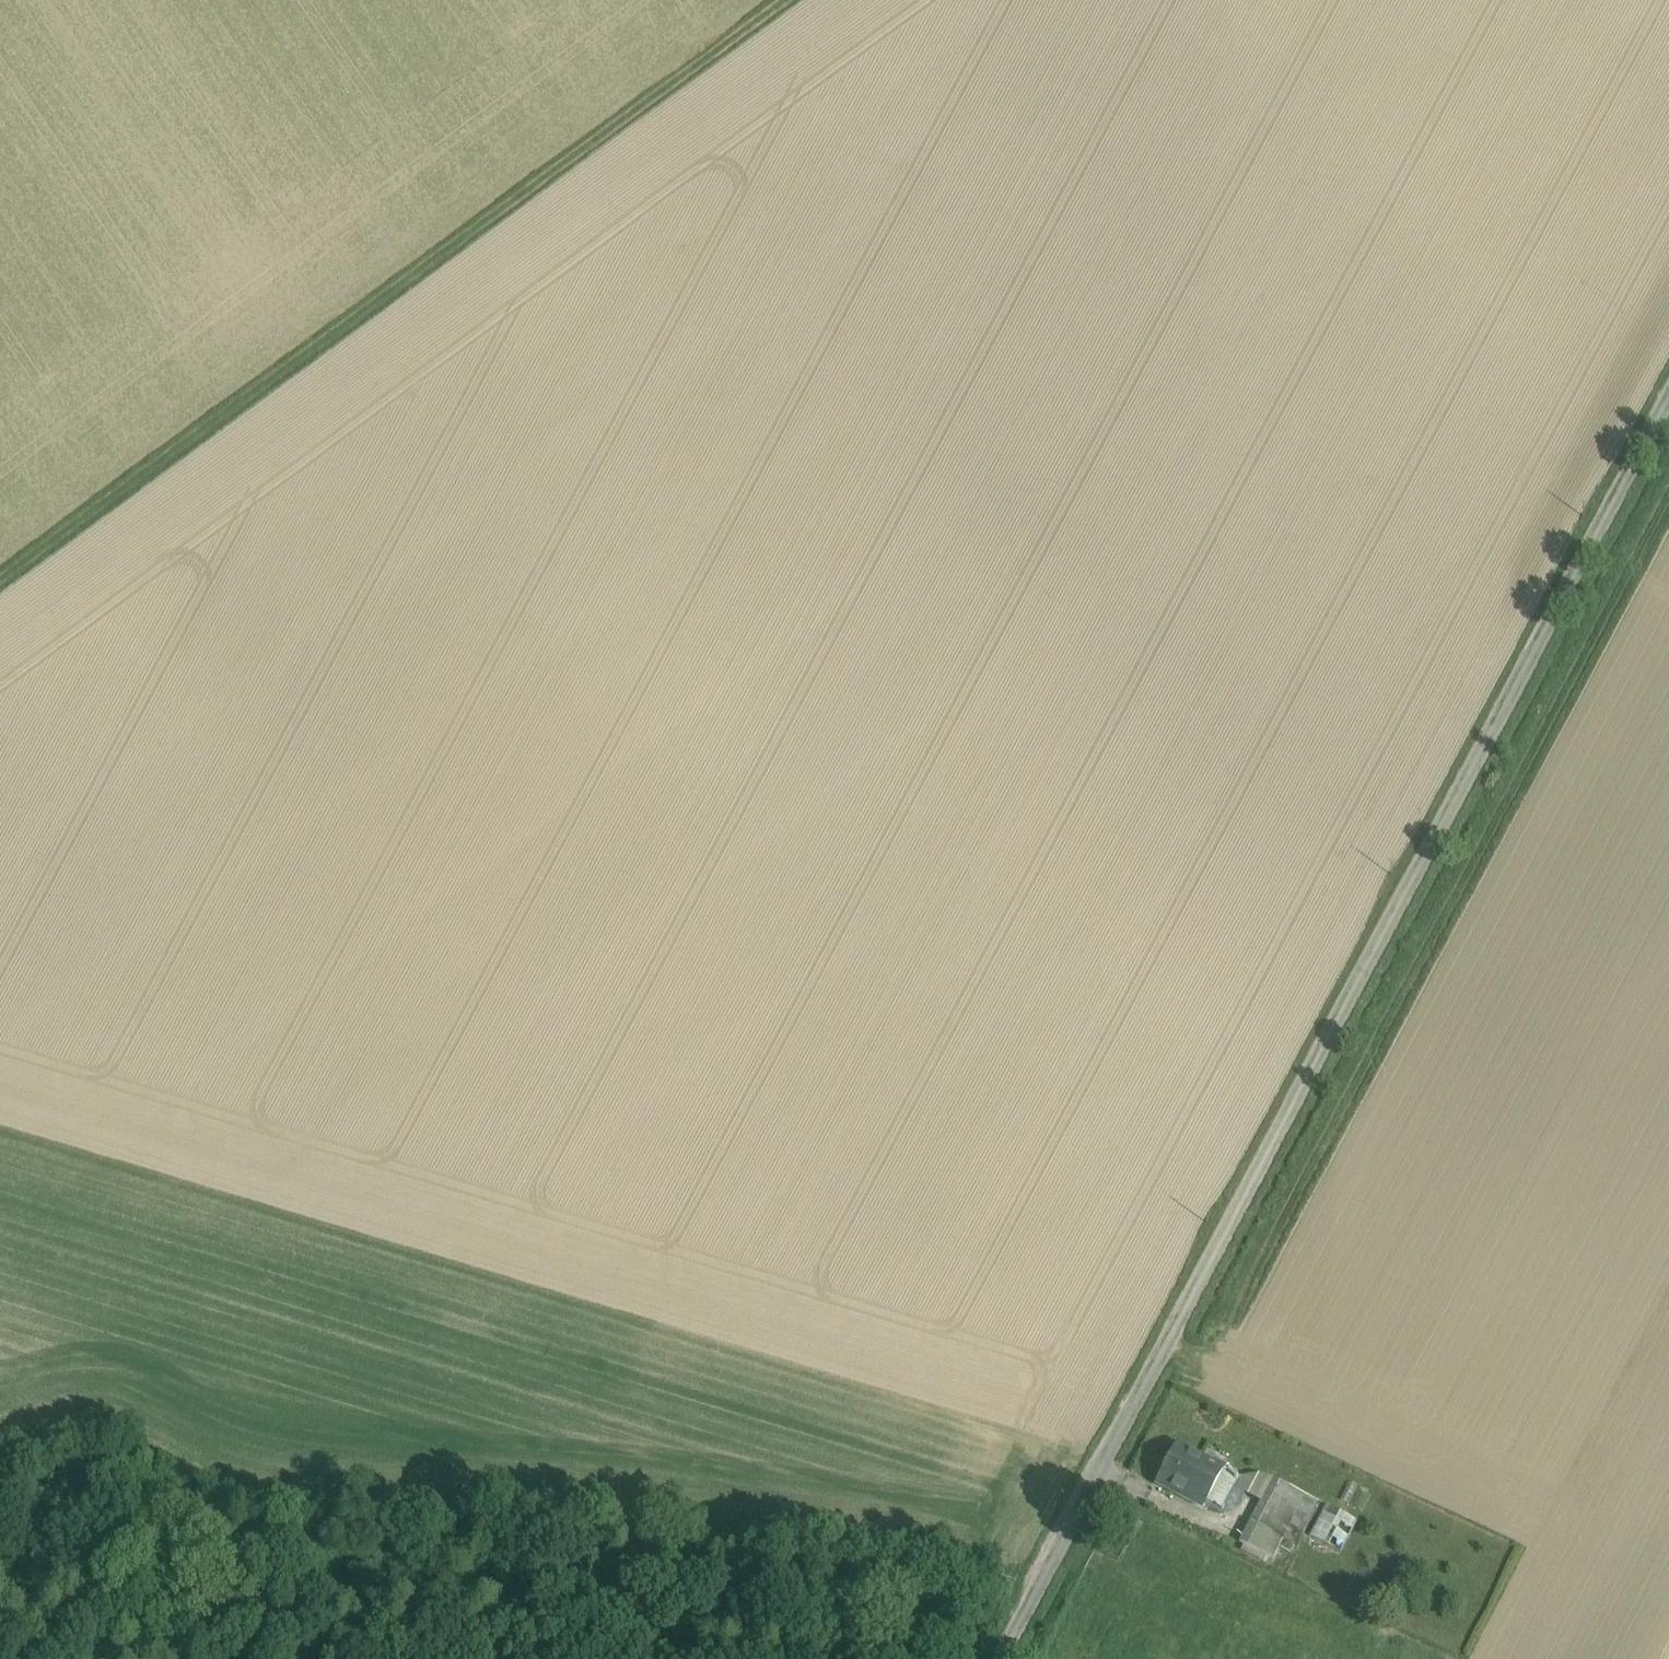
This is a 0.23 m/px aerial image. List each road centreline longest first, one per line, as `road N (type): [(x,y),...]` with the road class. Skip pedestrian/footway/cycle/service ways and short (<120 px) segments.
road 1 (unclassified): [(1668,400),(1002,1658)]
road 2 (track): [(790,0),(0,580)]

